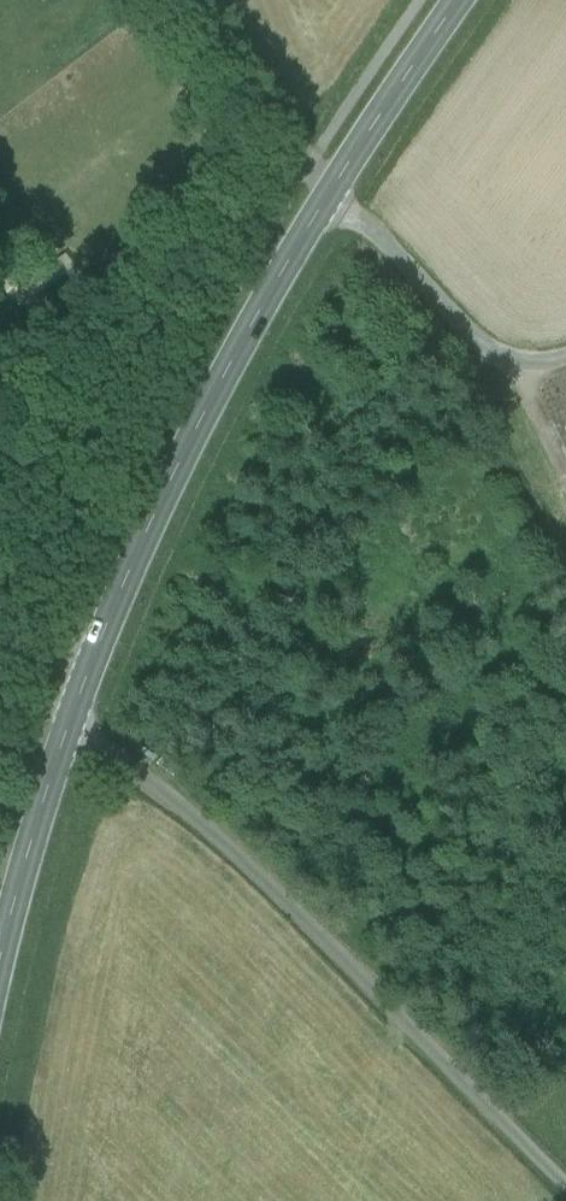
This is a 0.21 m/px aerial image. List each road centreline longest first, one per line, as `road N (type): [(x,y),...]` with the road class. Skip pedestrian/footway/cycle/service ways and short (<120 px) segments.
road 1 (secondary): [(0,963),(76,709),(184,459),(331,190),(467,0)]
road 2 (track): [(54,675),(108,758),(230,851),(565,1187)]
road 3 (track): [(565,359),(500,359),(331,190)]
road 4 (track): [(500,359),(565,477)]

